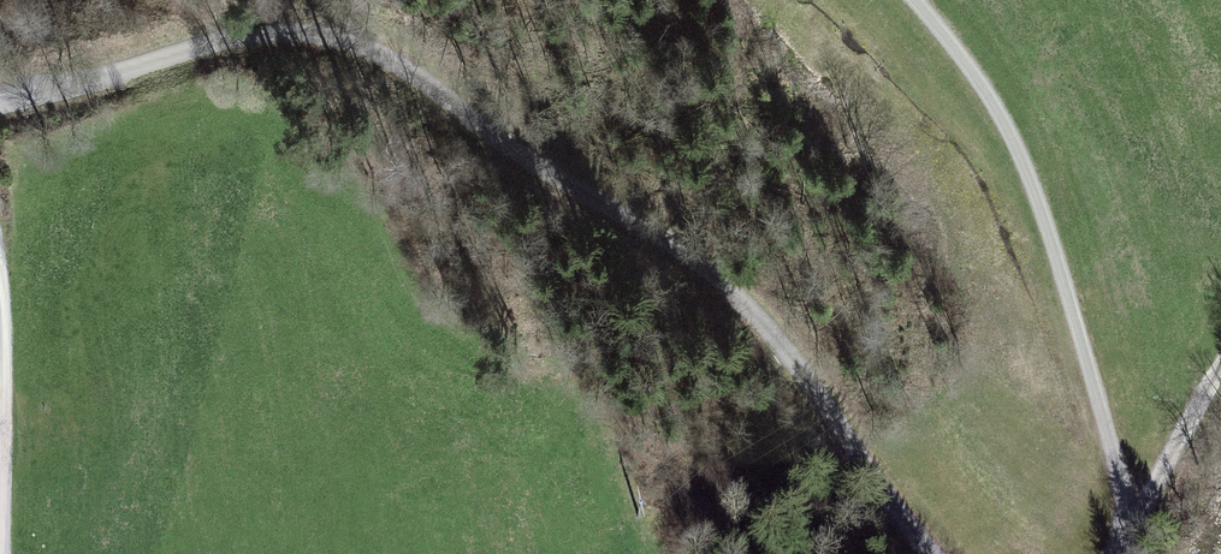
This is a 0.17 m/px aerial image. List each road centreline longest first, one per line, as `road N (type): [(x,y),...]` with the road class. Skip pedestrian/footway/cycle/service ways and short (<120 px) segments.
road 1 (track): [(0,117),(252,14),(358,23),(490,129),(724,277),(935,553)]
road 2 (track): [(1115,553),(1140,508),(1088,290),(986,77),(917,0)]
road 3 (track): [(0,536),(0,383)]
road 4 (track): [(1140,508),(1220,381)]

